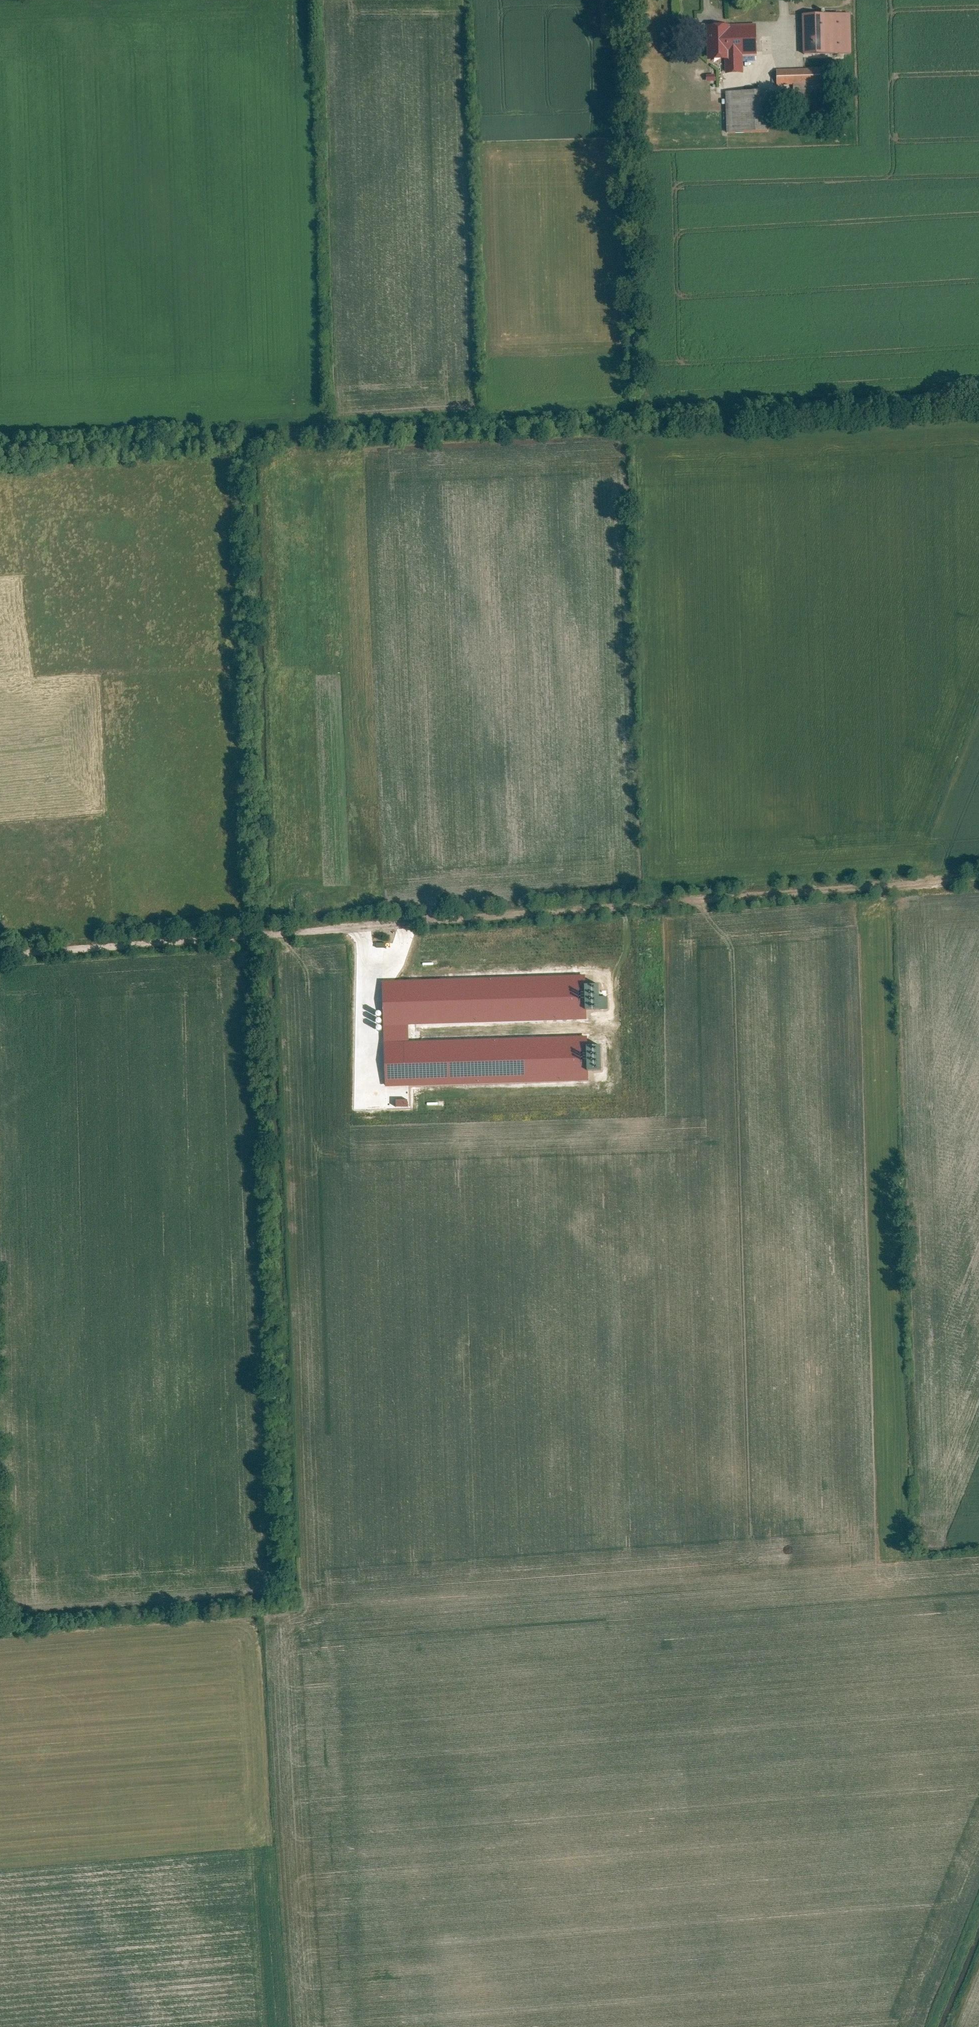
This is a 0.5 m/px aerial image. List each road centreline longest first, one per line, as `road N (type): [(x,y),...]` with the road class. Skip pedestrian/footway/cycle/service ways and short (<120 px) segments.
road 1 (track): [(0,952),(954,883)]

